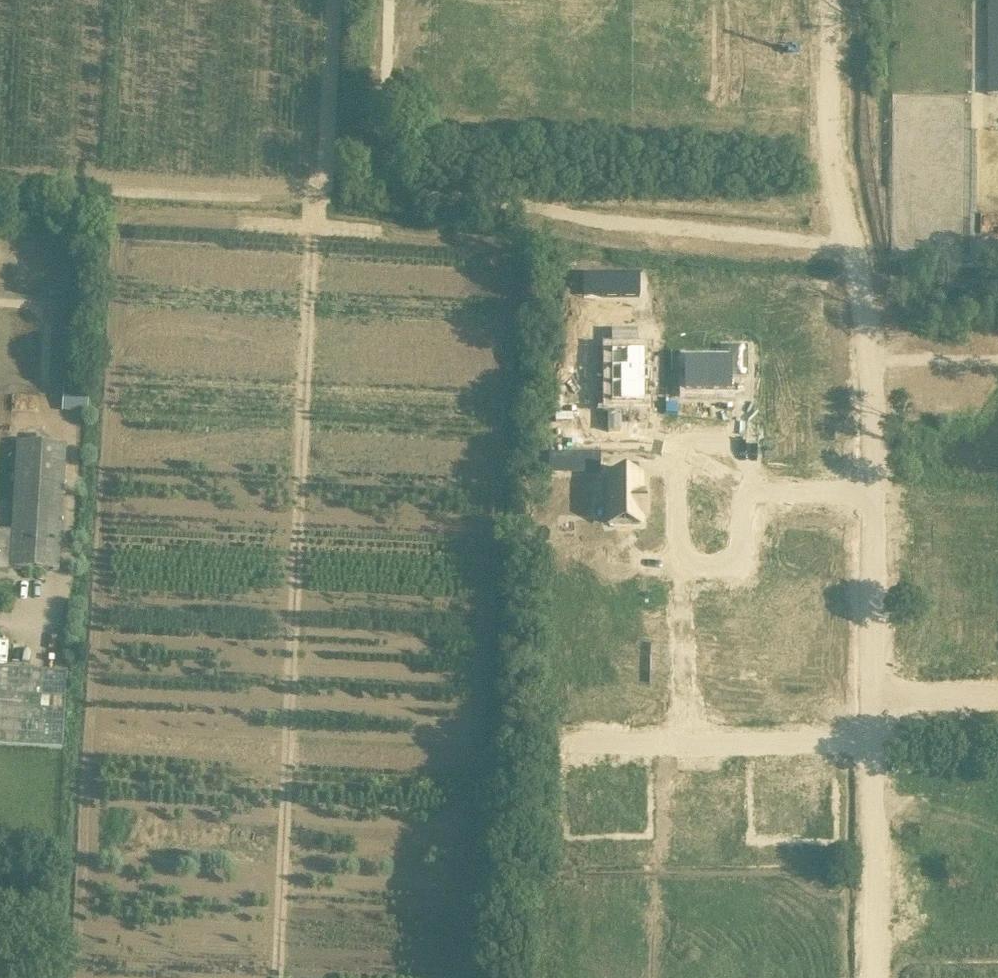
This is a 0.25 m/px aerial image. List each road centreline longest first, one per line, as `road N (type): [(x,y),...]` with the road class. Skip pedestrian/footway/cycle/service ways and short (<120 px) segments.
road 1 (residential): [(866,498),(874,308),(862,244),(831,160),(835,0)]
road 2 (residential): [(873,748),(552,743)]
road 3 (residential): [(748,501),(748,446),(684,445),(682,557),(746,558)]
road 4 (residential): [(872,977),(873,748)]
road 5 (residential): [(872,704),(866,498)]
road 6 (track): [(332,0),(321,190)]
road 7 (residential): [(872,704),(997,702)]

